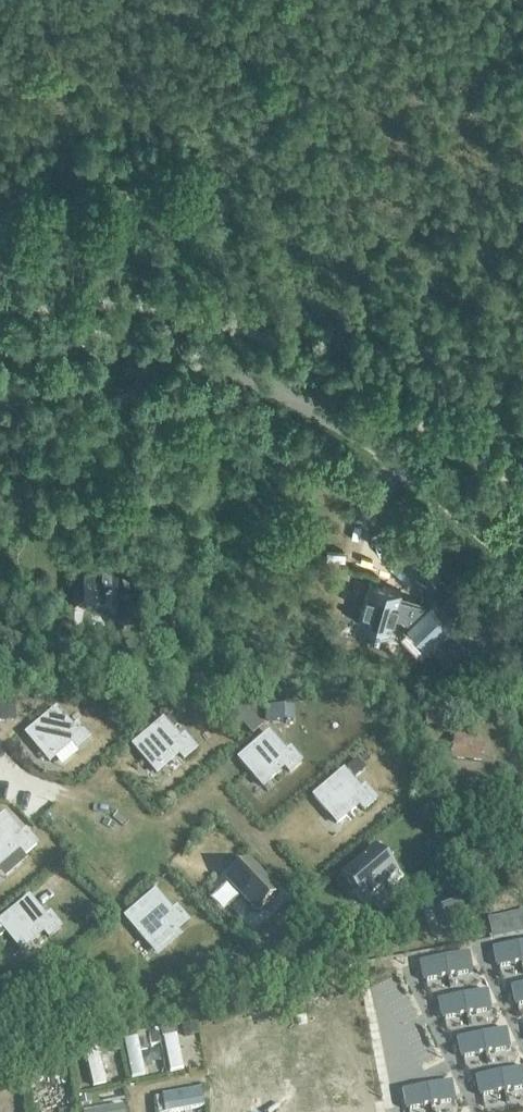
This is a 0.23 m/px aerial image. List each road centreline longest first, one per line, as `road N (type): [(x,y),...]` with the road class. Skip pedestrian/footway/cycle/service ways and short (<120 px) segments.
road 1 (unclassified): [(522,565),(411,469),(230,371),(128,344),(0,348)]

